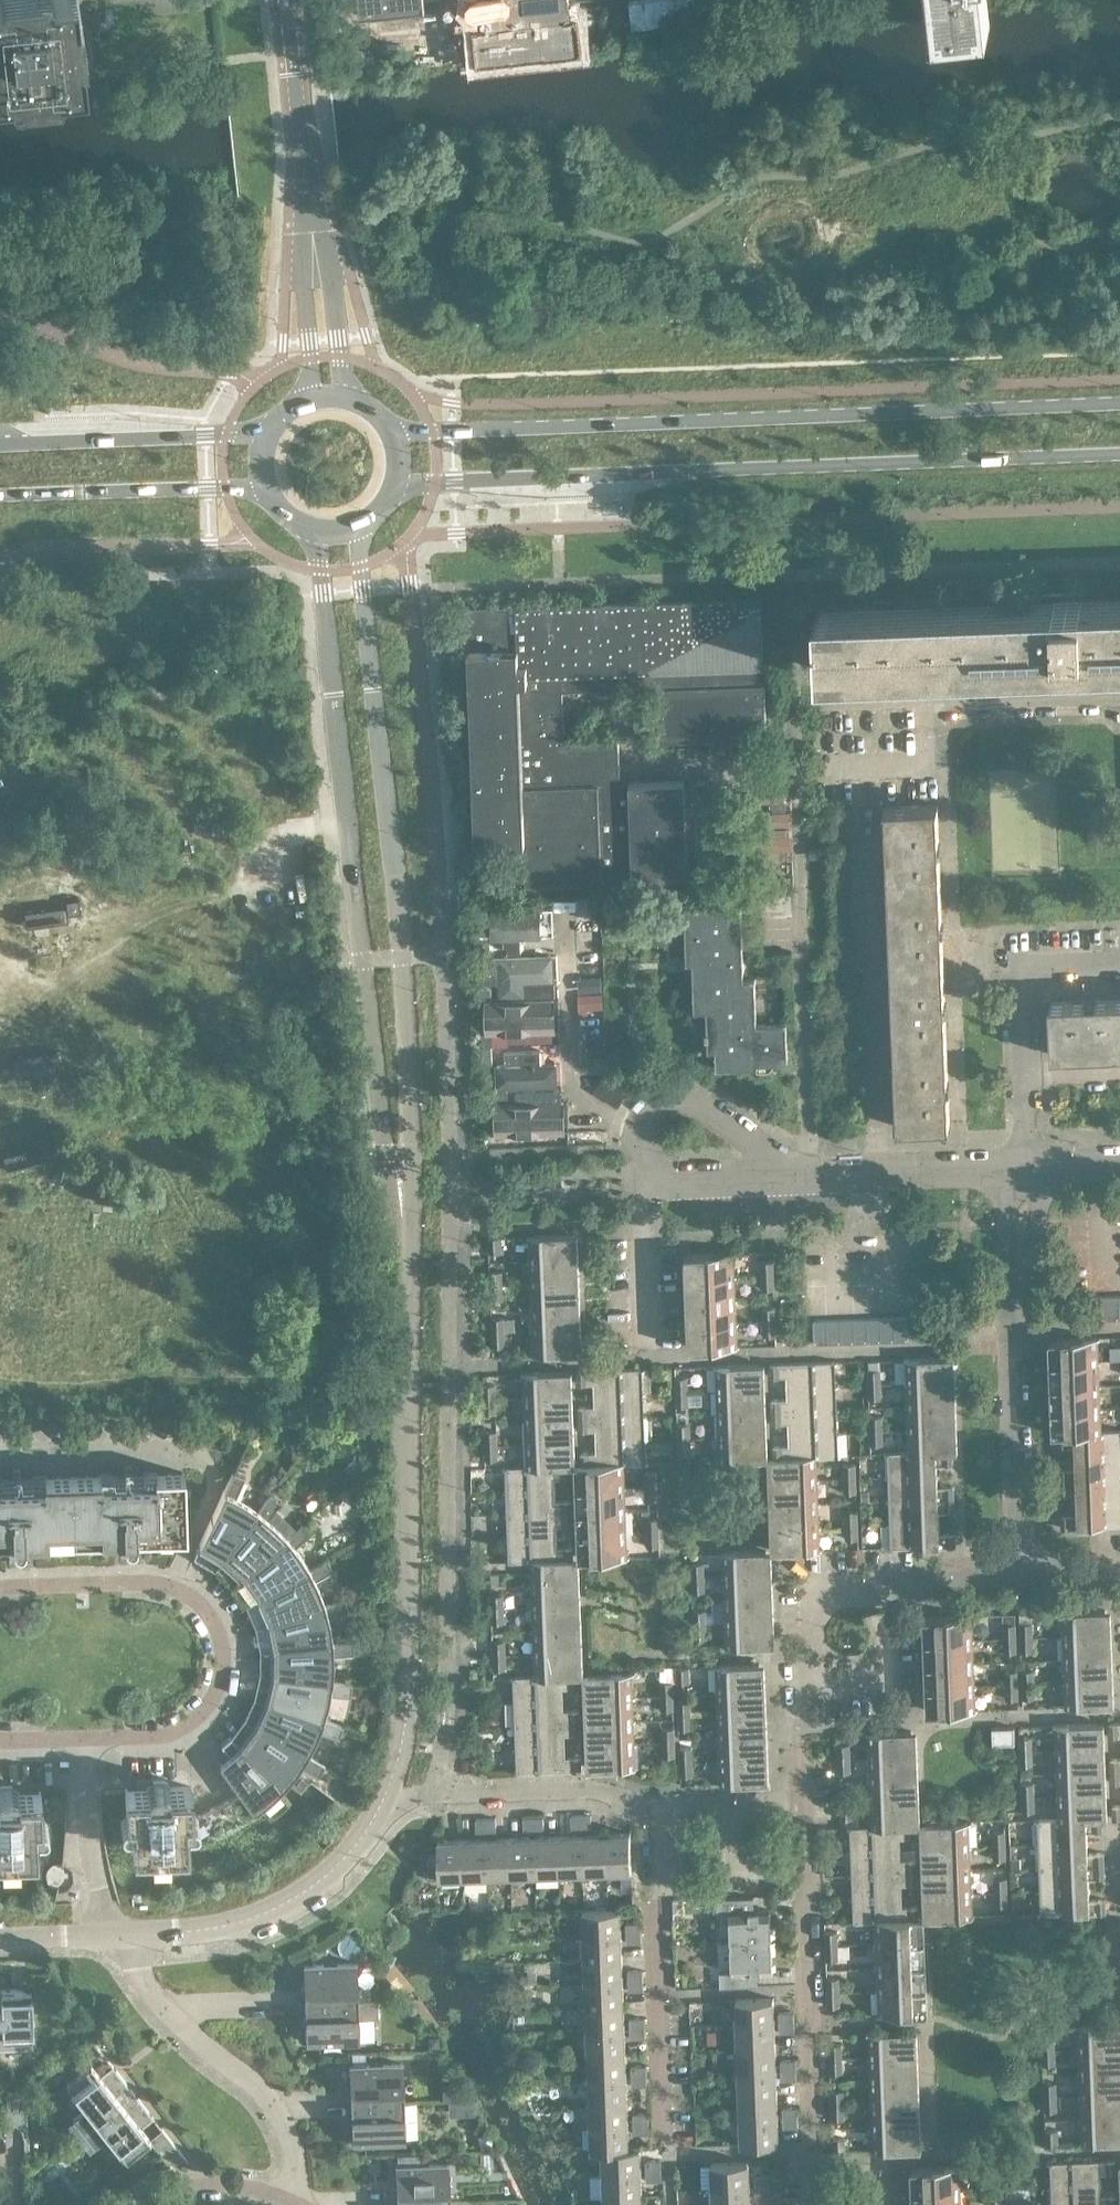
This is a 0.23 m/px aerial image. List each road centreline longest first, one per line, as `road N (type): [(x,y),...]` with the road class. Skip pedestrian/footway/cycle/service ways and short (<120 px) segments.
road 1 (secondary): [(391,496),(434,480),(1119,459)]
road 2 (secondary): [(1119,395),(392,427)]
road 3 (unclassified): [(402,1193),(406,974),(361,524)]
road 4 (unclassified): [(318,530),(342,805),(402,1193)]
road 5 (unclassified): [(387,1797),(409,1731),(412,1399),(402,1193)]
road 6 (residential): [(88,1740),(162,1737),(186,1727),(211,1702),(220,1634),(200,1599),(164,1584),(0,1590)]
road 7 (residential): [(1024,1574),(1015,1343),(1019,1166)]
road 8 (residential): [(815,2204),(806,1798)]
road 9 (residential): [(664,2144),(653,1913),(665,1890),(663,1807)]
road 10 (residential): [(295,2202),(284,2117),(252,2081),(171,2021),(138,1977),(133,1932)]
road 11 (residential): [(805,1682),(801,1586),(1024,1574)]
road 12 (unclassified): [(133,1932),(225,1926),(294,1906),(348,1855),(387,1797)]
road 13 (residential): [(1119,686),(821,699)]
road 14 (residential): [(1019,1166),(1026,971),(1119,967)]
road 15 (residential): [(387,1797),(582,1787),(663,1807)]
road 16 (residential): [(819,1175),(803,898)]
road 17 (secondary): [(0,500),(226,490),(273,502)]
road 18 (secondary): [(265,431),(0,439)]
road 19 (residential): [(638,1122),(612,1118),(571,1078),(563,913)]
road 20 (unclassified): [(312,219),(285,0)]
road 21 (residential): [(819,1175),(1019,1166)]
road 22 (residential): [(108,1932),(87,1818),(88,1740)]
road 23 (residential): [(790,1178),(706,1106),(668,1093),(638,1122)]
road 24 (unclassified): [(352,393),(328,248),(312,219)]
road 25 (unclassified): [(312,219),(303,254),(303,394)]
road 26 (residential): [(130,2204),(209,2183),(295,2202)]
road 27 (residential): [(643,1348),(639,1187)]
road 28 (residential): [(639,1187),(790,1178)]
road 29 (residential): [(805,1682),(885,1685),(883,1621)]
road 30 (residential): [(663,1807),(806,1798)]

